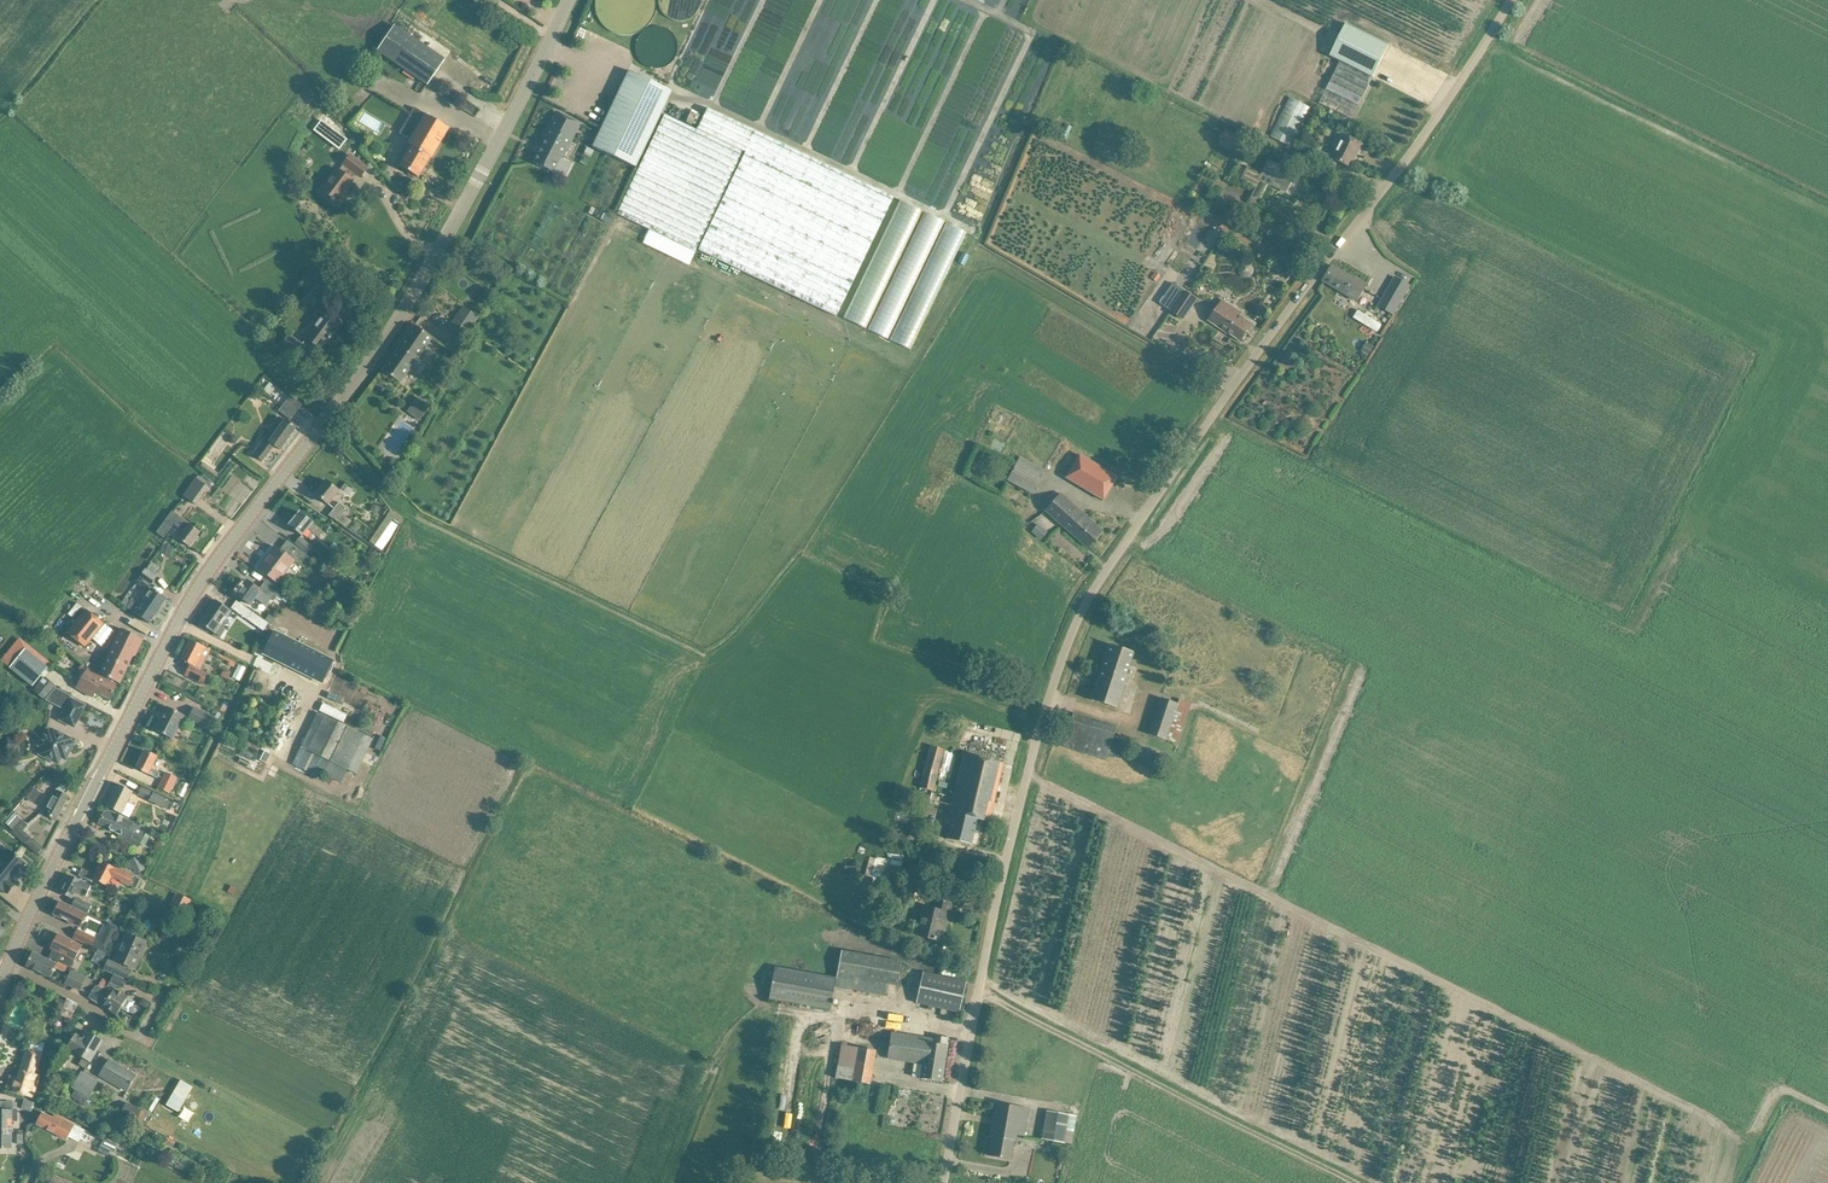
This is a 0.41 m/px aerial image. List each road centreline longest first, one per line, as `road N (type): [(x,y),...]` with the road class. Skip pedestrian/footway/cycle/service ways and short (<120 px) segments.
road 1 (unclassified): [(943,1182),(1007,861),(1074,624),(1223,401),(1424,136),(1508,0)]
road 2 (unclassified): [(8,964),(182,612),(397,320),(568,0)]
road 3 (track): [(1028,774),(1722,1124)]
road 4 (track): [(979,991),(1355,1182)]
road 5 (residential): [(160,998),(142,1040),(8,964)]

